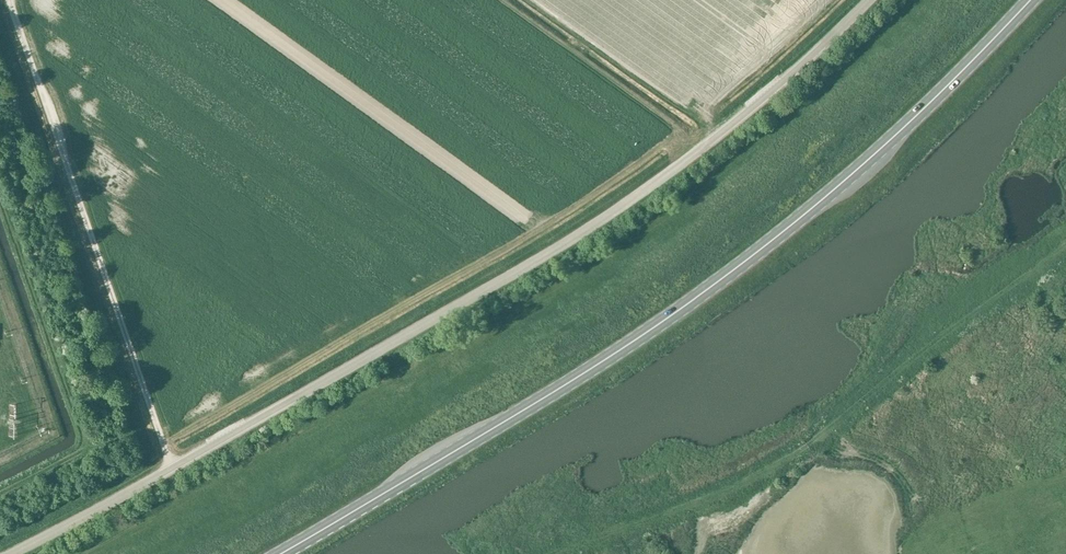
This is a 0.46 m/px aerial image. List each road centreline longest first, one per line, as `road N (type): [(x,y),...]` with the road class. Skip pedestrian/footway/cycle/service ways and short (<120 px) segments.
road 1 (unclassified): [(29,553),(174,479),(223,440),(587,230),(721,138),(874,0)]
road 2 (primary): [(277,553),(680,310),(864,162),(1030,0)]
road 3 (track): [(1065,247),(803,450),(751,481),(554,553)]
road 4 (track): [(0,4),(174,479)]

